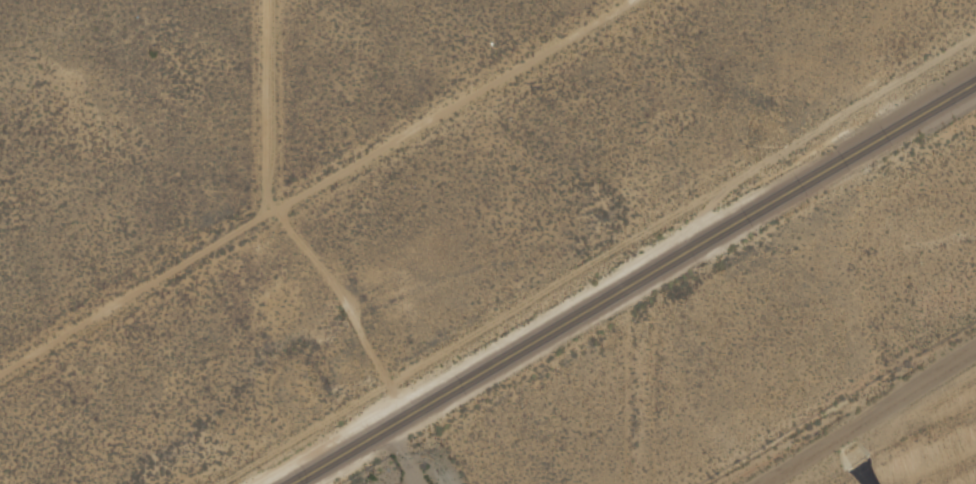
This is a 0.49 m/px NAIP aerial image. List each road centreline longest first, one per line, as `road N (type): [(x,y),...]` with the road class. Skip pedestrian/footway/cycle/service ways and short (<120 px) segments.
road 1 (tertiary): [(296,483),(975,86)]
road 2 (track): [(0,374),(631,0)]
road 3 (track): [(274,212),(275,0)]

